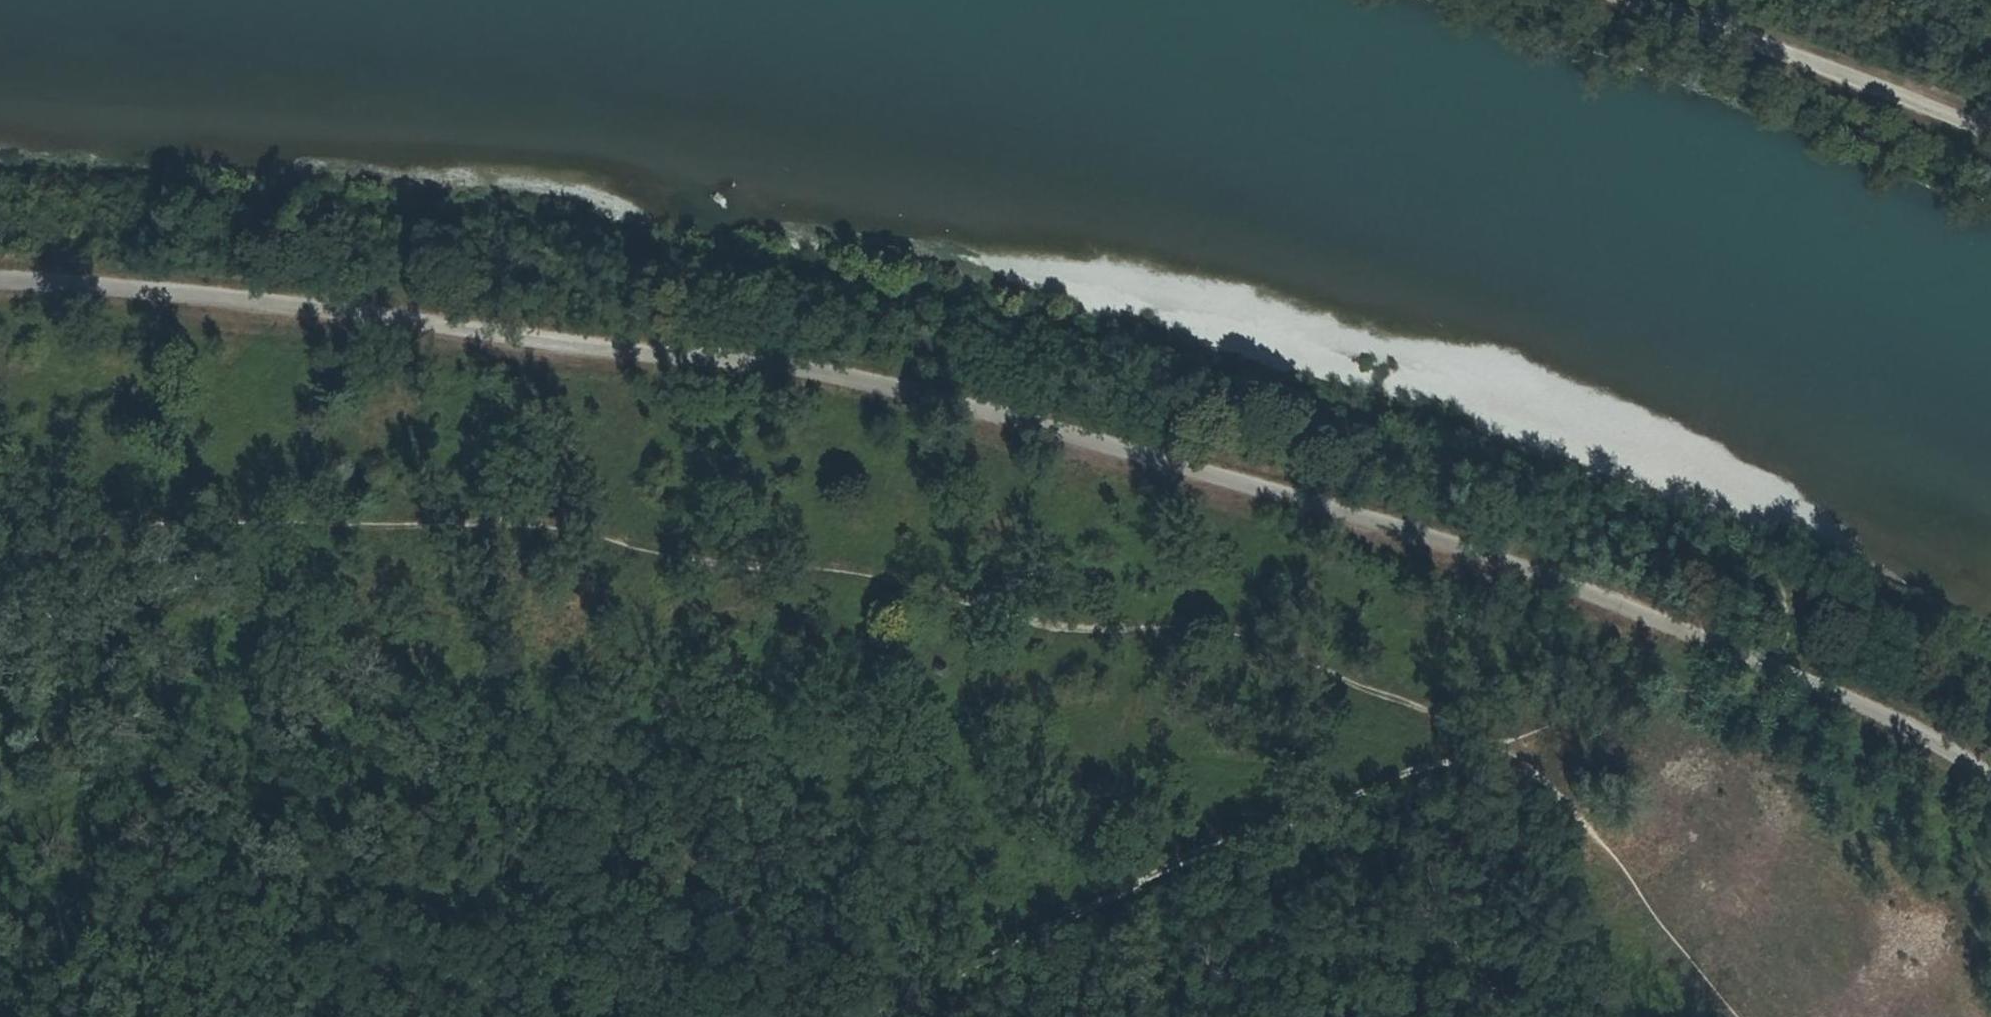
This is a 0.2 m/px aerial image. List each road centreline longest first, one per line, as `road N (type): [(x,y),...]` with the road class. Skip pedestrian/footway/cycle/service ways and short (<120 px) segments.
road 1 (unclassified): [(0,283),(402,322),(910,392),(1642,613),(1888,720),(1990,790)]
road 2 (track): [(1638,0),(1785,47),(1990,132)]

